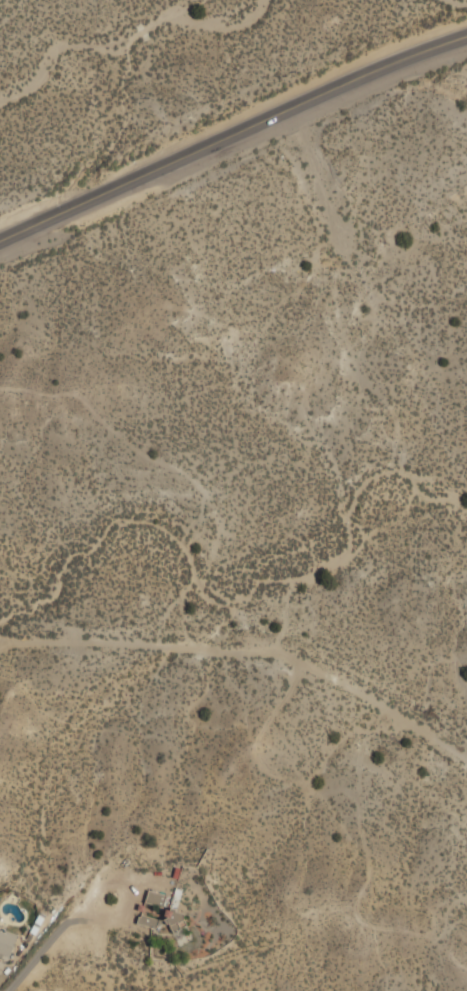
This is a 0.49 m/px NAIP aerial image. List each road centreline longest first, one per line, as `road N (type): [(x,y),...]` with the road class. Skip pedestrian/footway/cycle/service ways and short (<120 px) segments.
road 1 (secondary): [(0,238),(466,36)]
road 2 (track): [(466,764),(351,682),(279,650),(0,637)]

